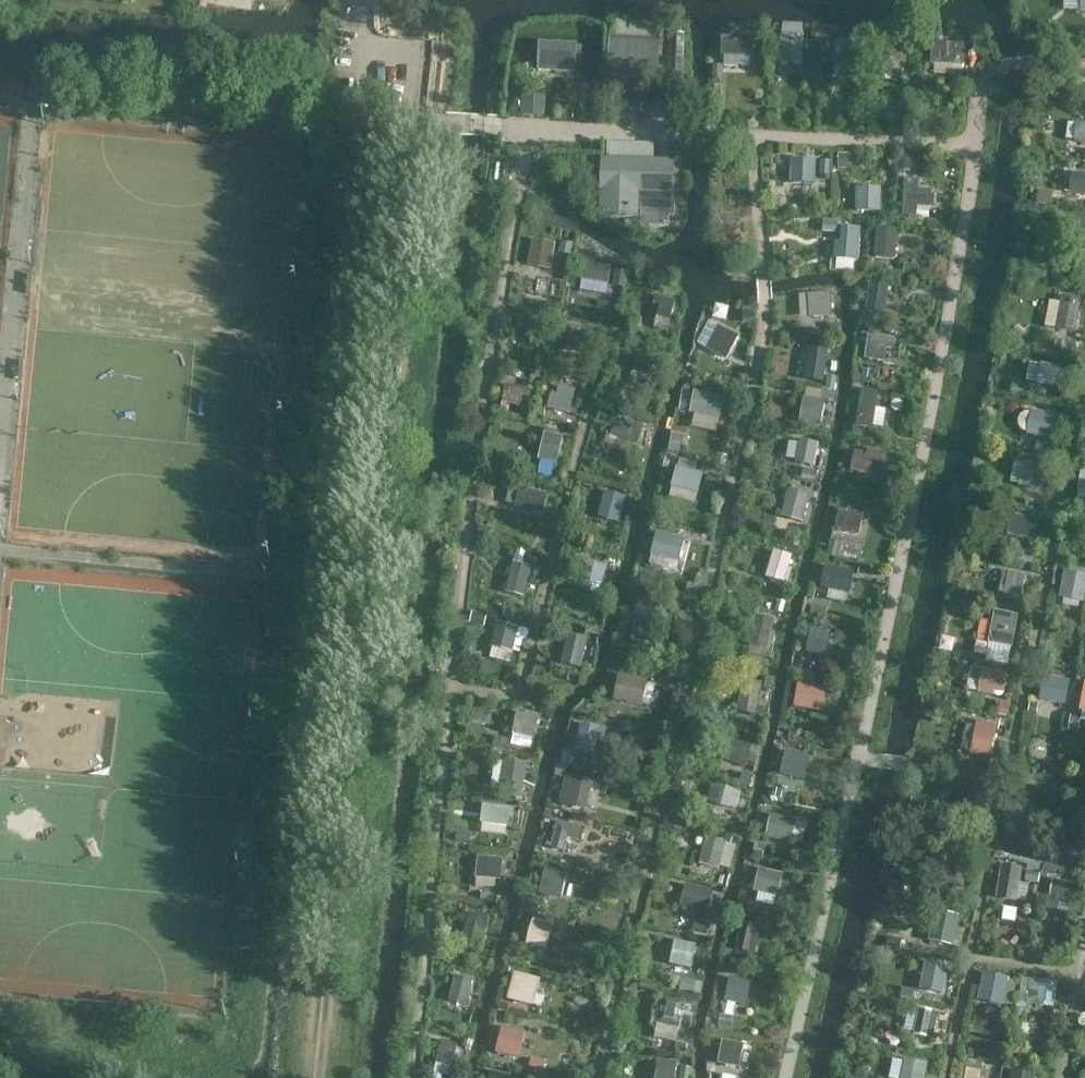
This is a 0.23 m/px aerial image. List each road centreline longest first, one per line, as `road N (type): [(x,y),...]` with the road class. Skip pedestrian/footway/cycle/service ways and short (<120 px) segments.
road 1 (residential): [(419,116),(421,72),(411,54),(372,30),(374,0)]

